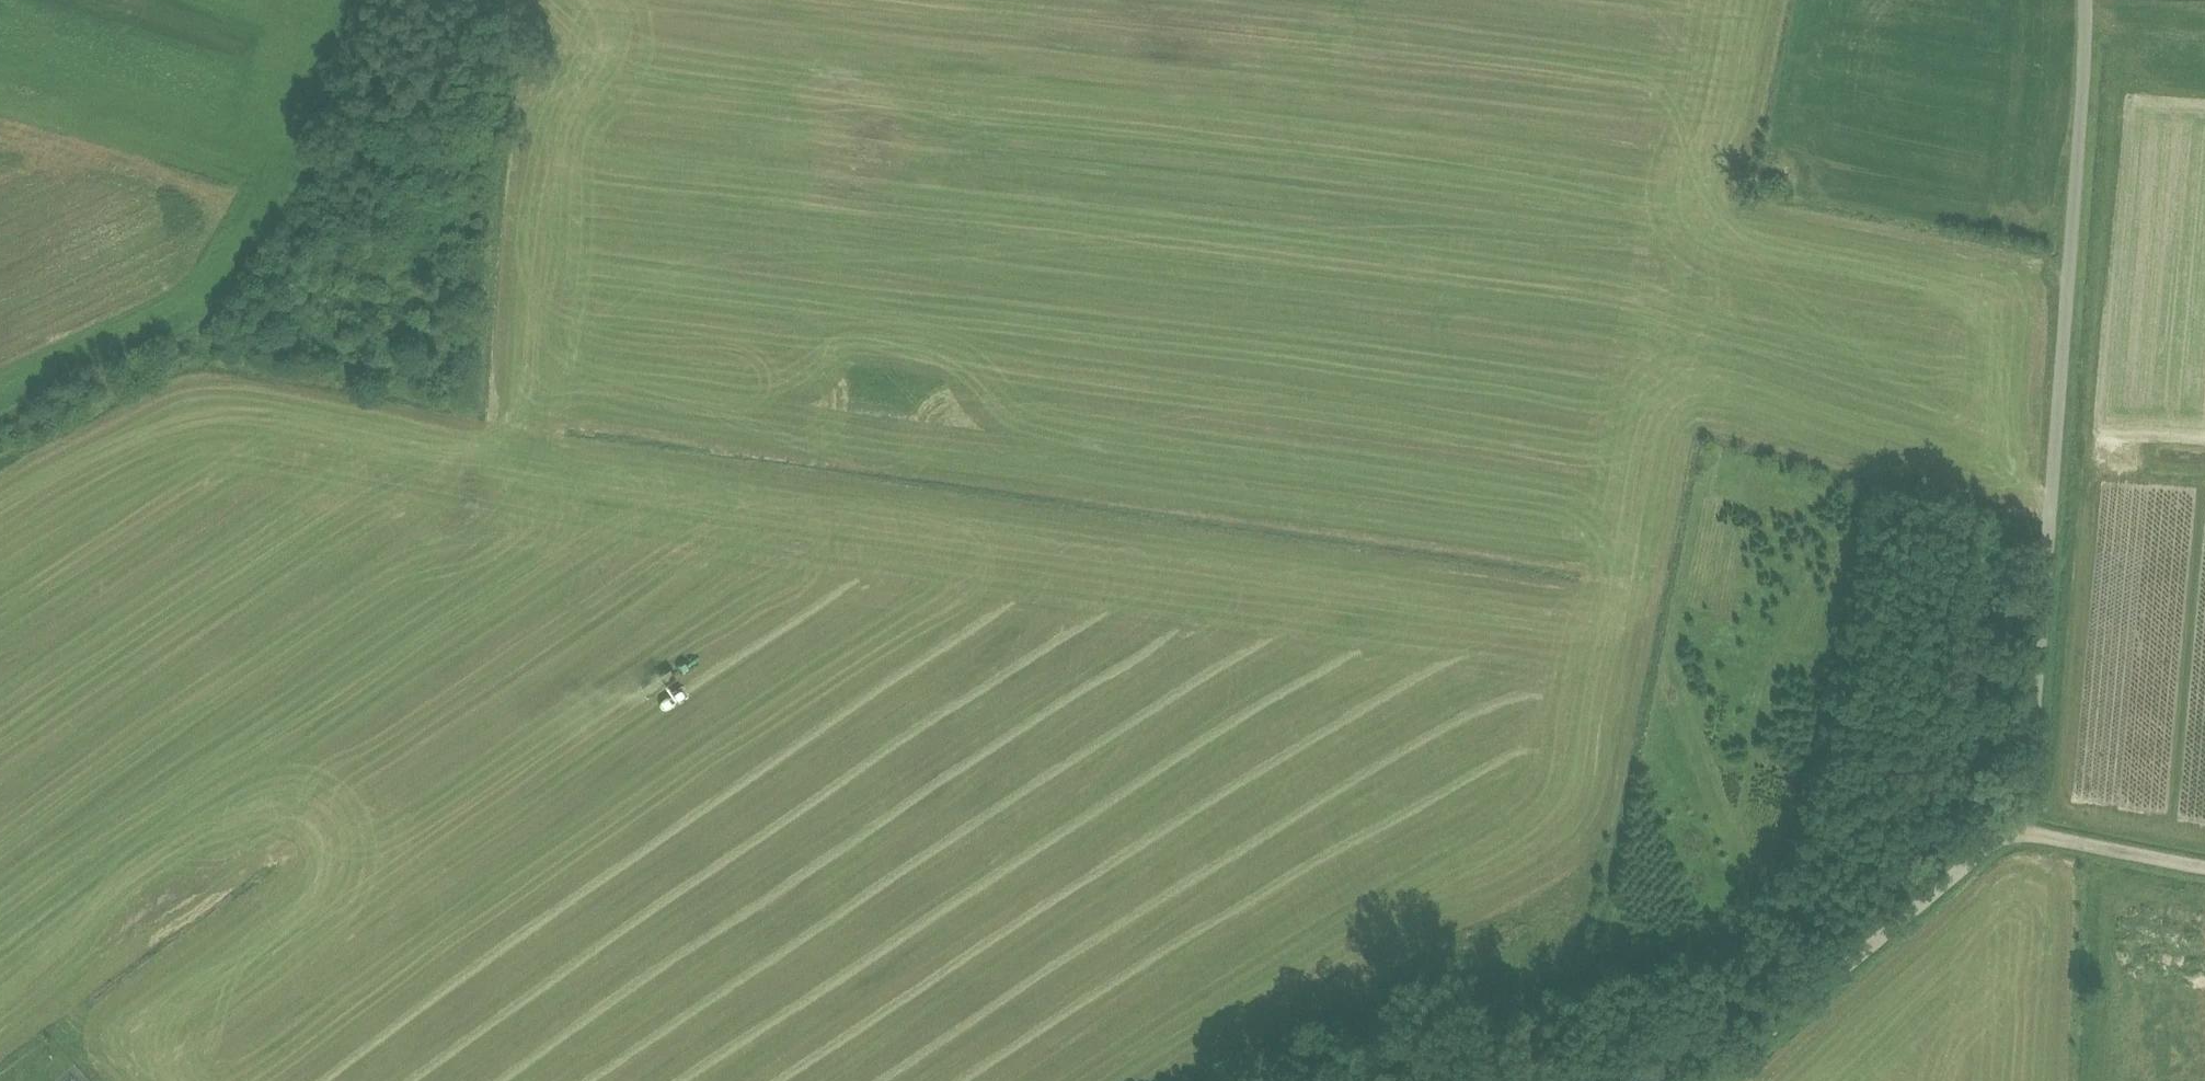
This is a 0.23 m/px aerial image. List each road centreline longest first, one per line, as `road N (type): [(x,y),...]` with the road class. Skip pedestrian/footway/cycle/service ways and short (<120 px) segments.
road 1 (unclassified): [(1715,1080),(1977,860),(2018,815),(2048,536),(2085,0)]
road 2 (track): [(2204,869),(2041,838),(2013,824)]

